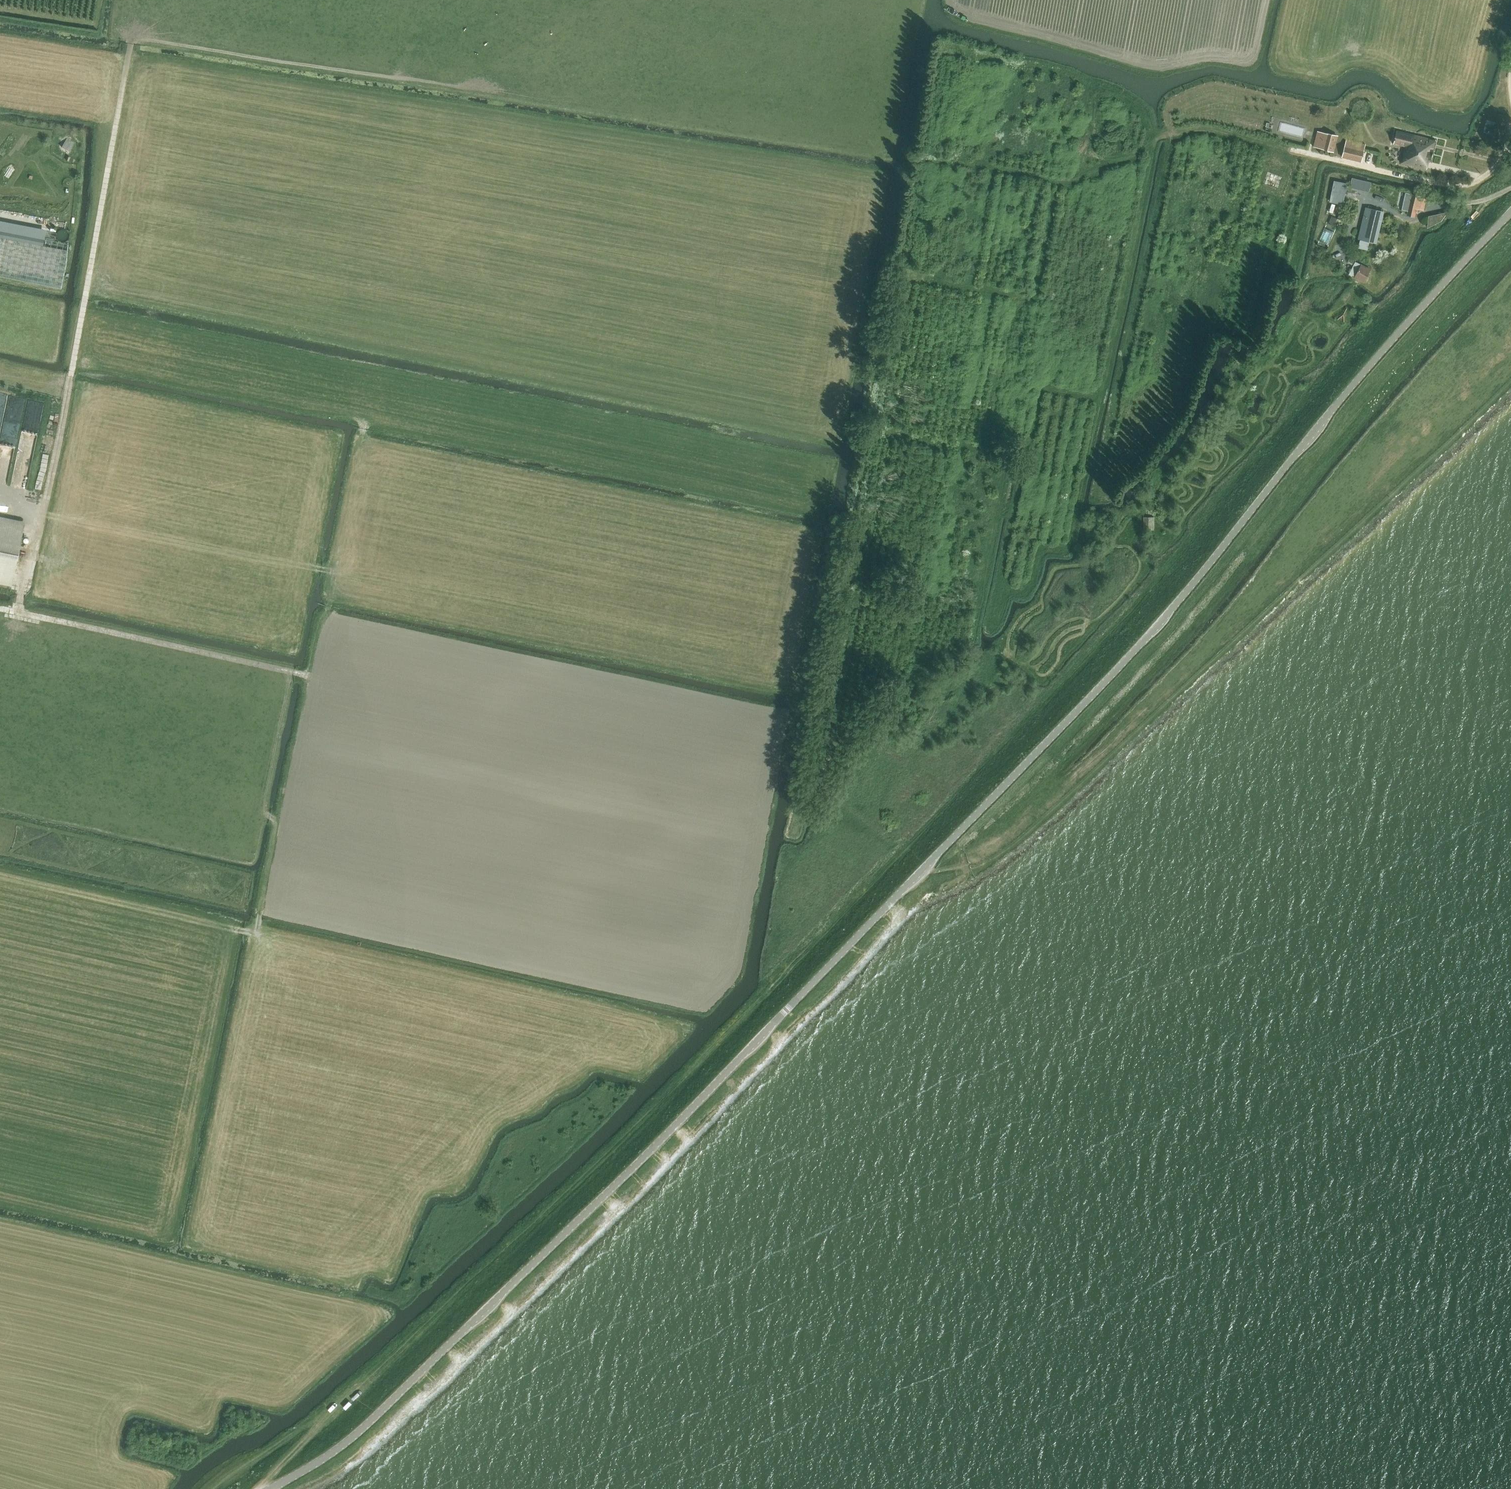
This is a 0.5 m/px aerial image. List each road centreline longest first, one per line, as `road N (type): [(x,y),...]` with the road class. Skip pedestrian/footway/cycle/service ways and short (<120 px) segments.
road 1 (tertiary): [(273,1488),(372,1421),(972,819),(1164,618),(1353,384),(1510,212)]
road 2 (track): [(366,419),(332,596),(308,678),(291,674),(263,810),(277,820),(256,931),(0,875)]
road 3 (track): [(19,611),(132,36)]
road 4 (track): [(291,674),(19,611)]
road 5 (track): [(1292,150),(1206,127),(1157,138)]

